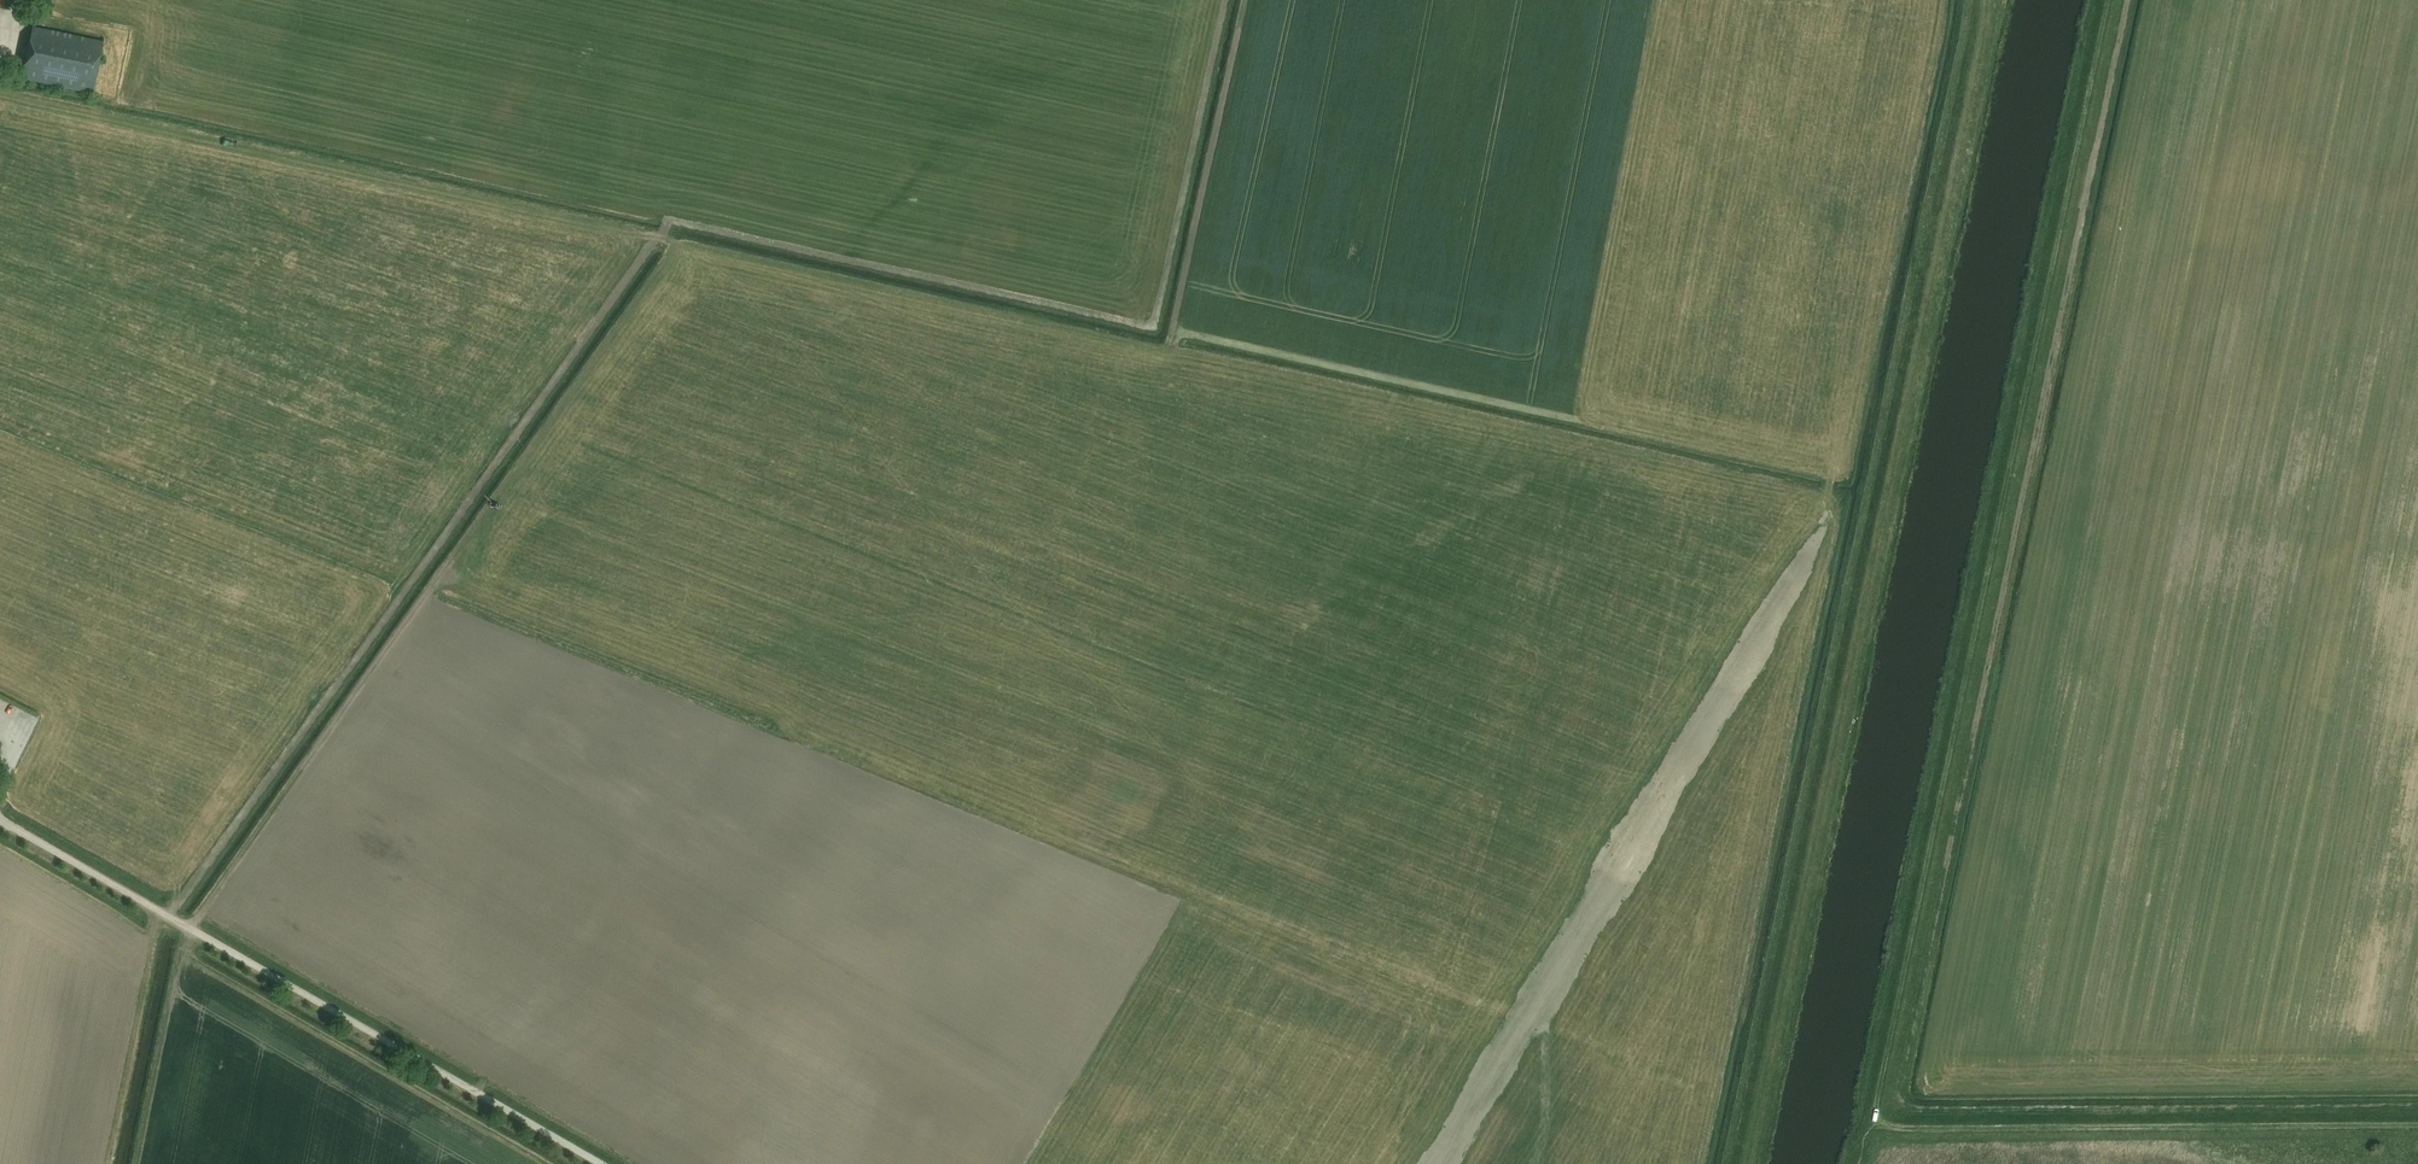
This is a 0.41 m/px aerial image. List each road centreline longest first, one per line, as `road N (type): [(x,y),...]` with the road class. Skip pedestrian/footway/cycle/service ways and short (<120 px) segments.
road 1 (track): [(1983,0),(1966,119),(1745,1163)]
road 2 (unclassified): [(597,1163),(0,820)]

